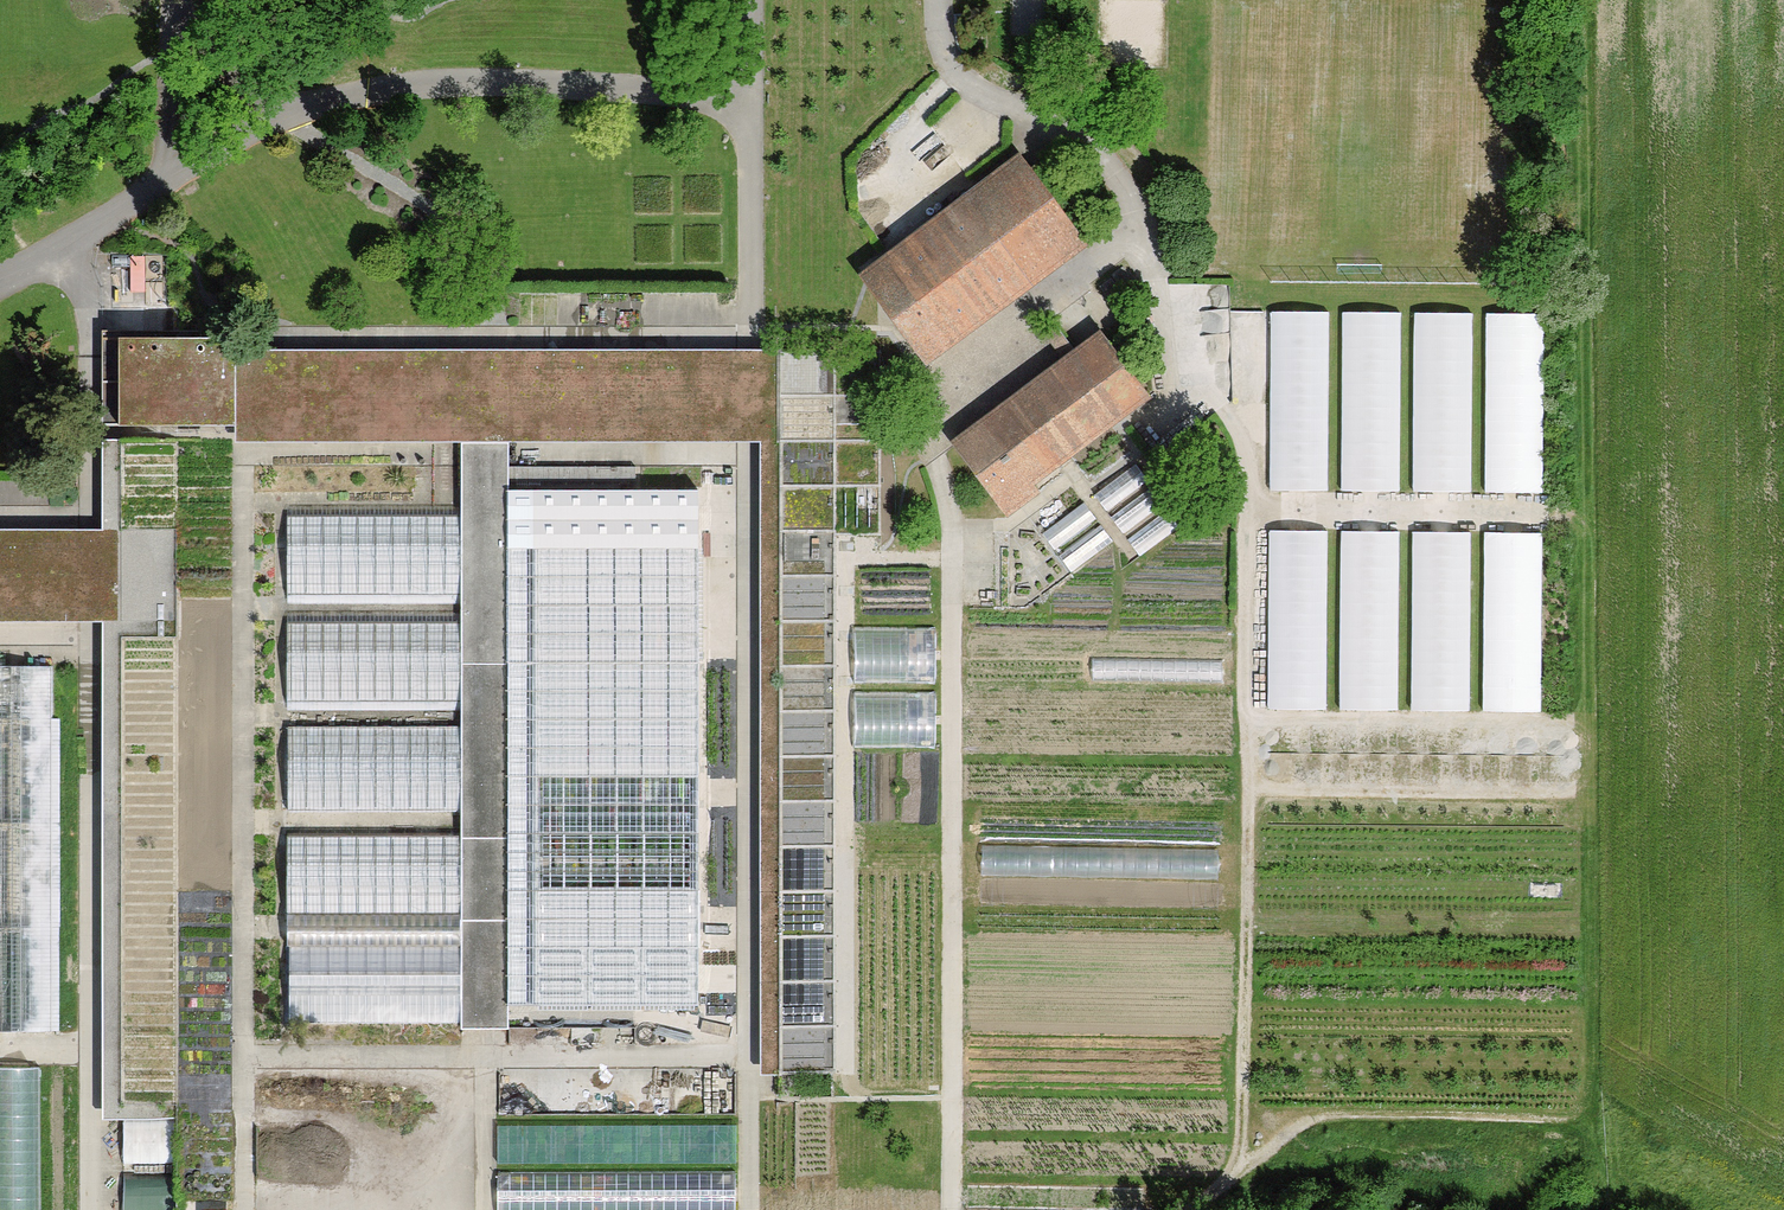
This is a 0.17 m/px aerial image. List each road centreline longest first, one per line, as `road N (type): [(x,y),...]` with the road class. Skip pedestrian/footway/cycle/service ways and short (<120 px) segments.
road 1 (track): [(952,1209),(952,535),(934,392),(1141,230)]
road 2 (track): [(243,1209),(242,451)]
road 3 (track): [(1249,510),(1243,1113)]
road 4 (track): [(243,1056),(748,1058)]
road 5 (track): [(1223,407),(1246,446),(1249,510),(1576,513)]
road 6 (track): [(1195,1209),(1292,1130),(1321,1117),(1568,1121)]
road 7 (track): [(486,1209),(487,1057)]
road 8 (track): [(748,1209),(748,1088)]

